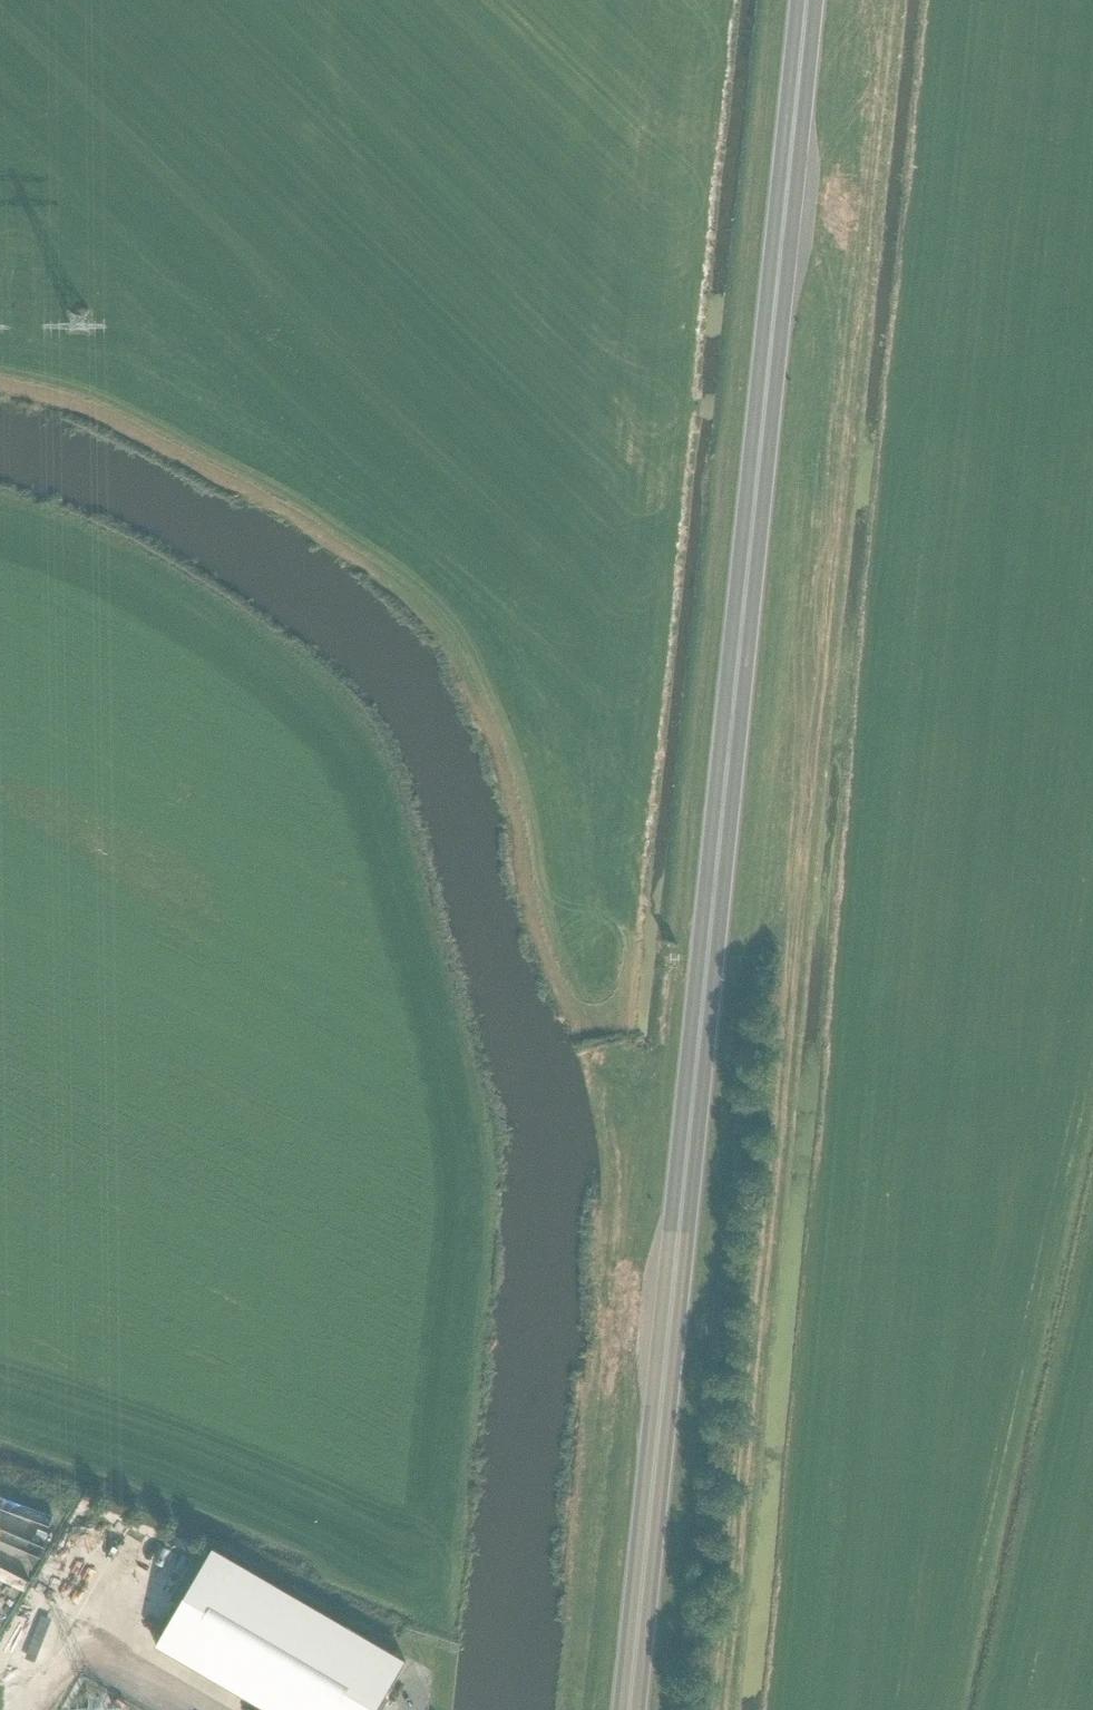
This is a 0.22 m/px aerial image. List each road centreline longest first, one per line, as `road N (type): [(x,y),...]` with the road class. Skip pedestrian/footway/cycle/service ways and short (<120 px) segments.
road 1 (trunk): [(629,1709),(806,0)]

